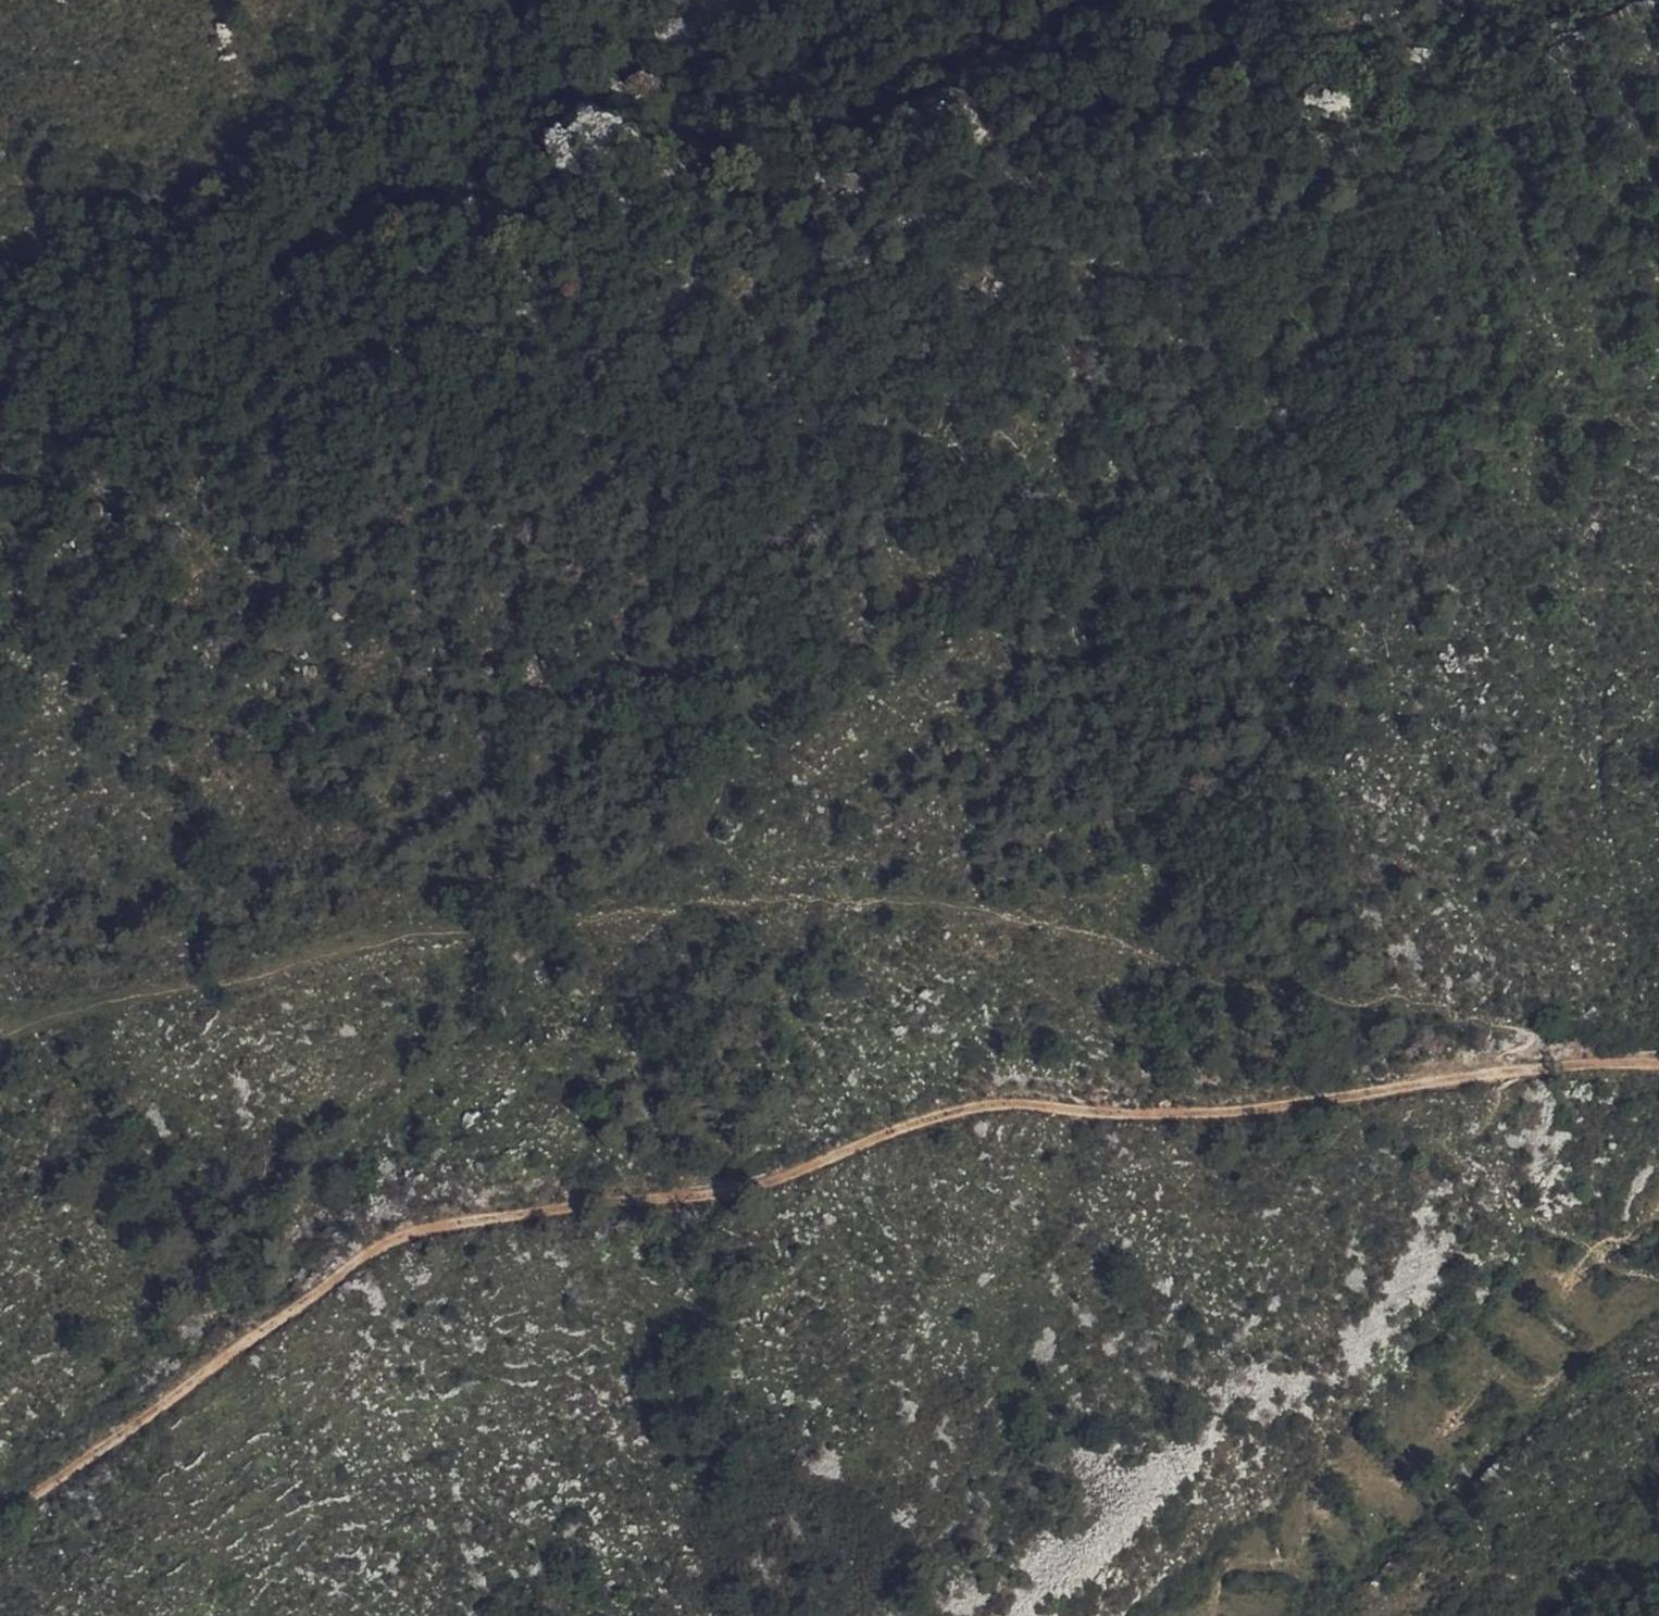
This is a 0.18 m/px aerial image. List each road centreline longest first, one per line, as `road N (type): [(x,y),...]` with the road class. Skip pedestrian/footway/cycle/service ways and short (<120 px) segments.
road 1 (track): [(0,1515),(351,1262),(424,1224),(764,1183),(991,1104),(1100,1118),(1209,1116),(1503,1077)]
road 2 (track): [(1503,1077),(1607,1061),(1658,1066)]

